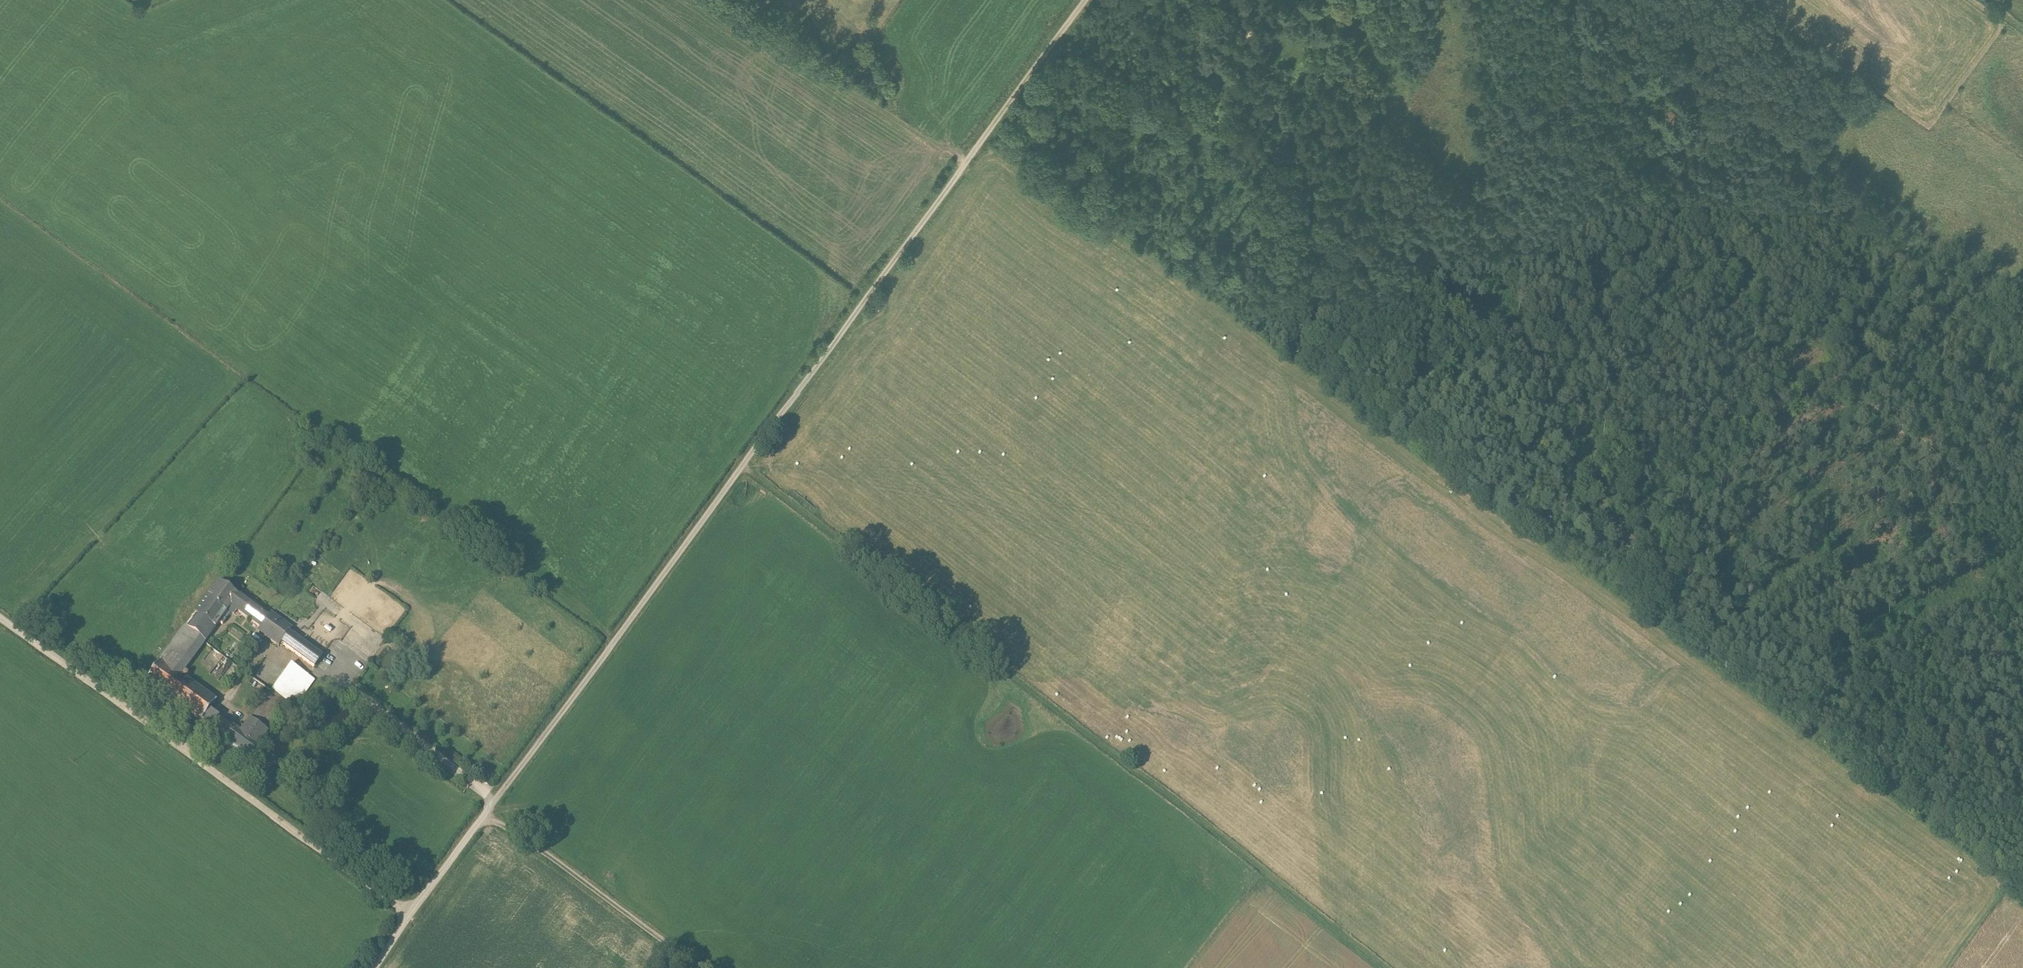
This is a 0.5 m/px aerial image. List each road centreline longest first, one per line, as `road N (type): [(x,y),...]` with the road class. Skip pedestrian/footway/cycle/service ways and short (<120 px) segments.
road 1 (track): [(1089,0),(497,800)]
road 2 (track): [(742,466),(1386,967)]
road 3 (track): [(0,617),(410,916)]
road 4 (track): [(486,814),(701,967)]
road 5 (track): [(497,800),(410,916)]

